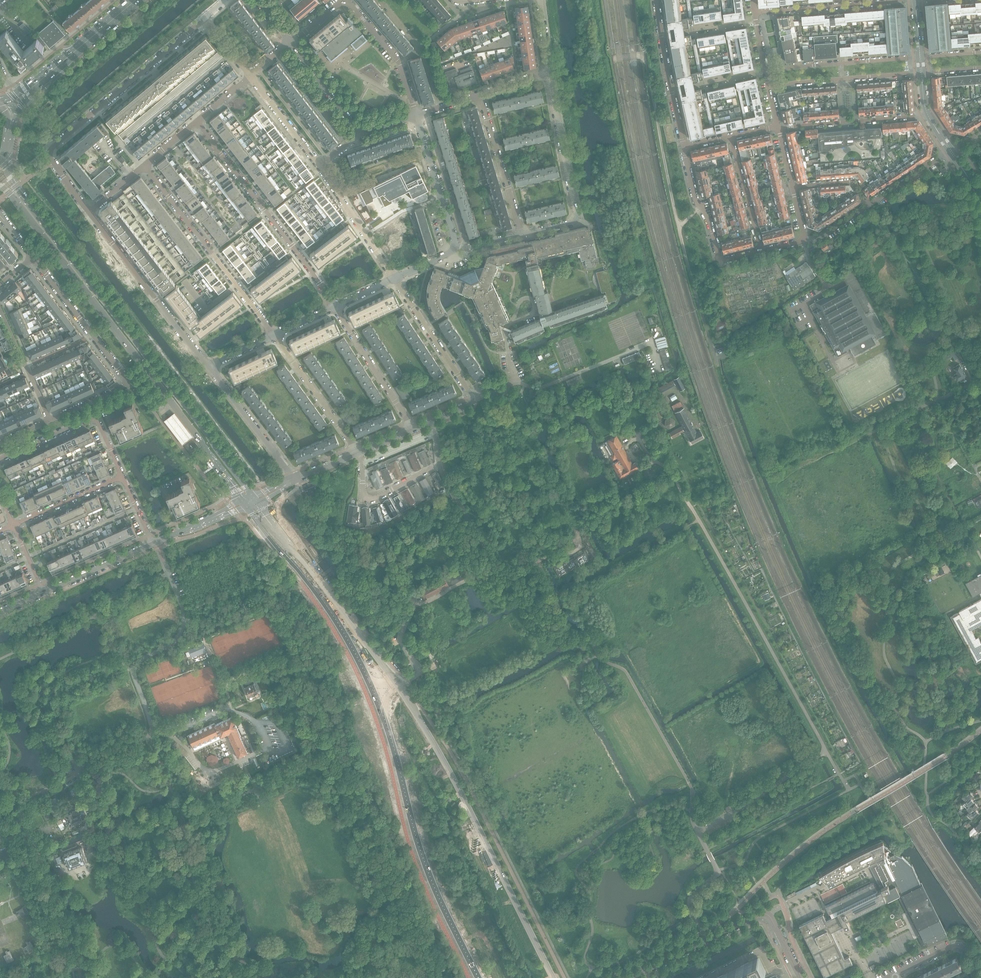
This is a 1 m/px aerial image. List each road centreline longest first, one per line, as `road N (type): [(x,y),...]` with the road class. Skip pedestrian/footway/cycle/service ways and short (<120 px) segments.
road 1 (secondary): [(553,977),(415,712),(258,502)]
road 2 (secondary): [(247,506),(319,596),(359,661),(392,741),(426,867),(479,977)]
road 3 (secondary): [(253,496),(14,186),(4,156)]
road 4 (secondary): [(0,186),(242,501)]
road 5 (residential): [(87,212),(53,164),(54,145),(204,19)]
road 6 (track): [(576,977),(461,747)]
road 7 (residential): [(335,307),(196,122)]
road 8 (tertiary): [(800,977),(772,919),(760,912),(629,977)]
road 9 (residential): [(274,337),(144,166)]
road 10 (residential): [(415,115),(400,62),(351,4),(337,5),(290,42)]
road 11 (residential): [(522,233),(577,215),(550,73)]
road 12 (residential): [(210,370),(87,212)]
road 13 (residential): [(430,421),(474,401),(395,278)]
road 14 (secondary): [(10,123),(28,97),(143,0)]
road 15 (residential): [(357,453),(364,495),(374,499),(439,461),(430,421)]
road 16 (residential): [(920,57),(766,73)]
road 17 (residential): [(769,88),(921,73)]
road 18 (residential): [(684,147),(656,0)]
road 19 (residential): [(335,307),(413,429)]
road 20 (residential): [(522,233),(479,95)]
road 21 (secondary): [(129,0),(18,92)]
road 22 (residential): [(897,1),(754,12)]
road 23 (residential): [(357,453),(274,337)]
road 24 (residential): [(295,479),(210,370)]
road 25 (residential): [(779,130),(914,116)]
road 26 (residential): [(980,379),(866,436)]
road 27 (tertiary): [(154,543),(43,593)]
road 28 (residential): [(122,476),(12,525)]

